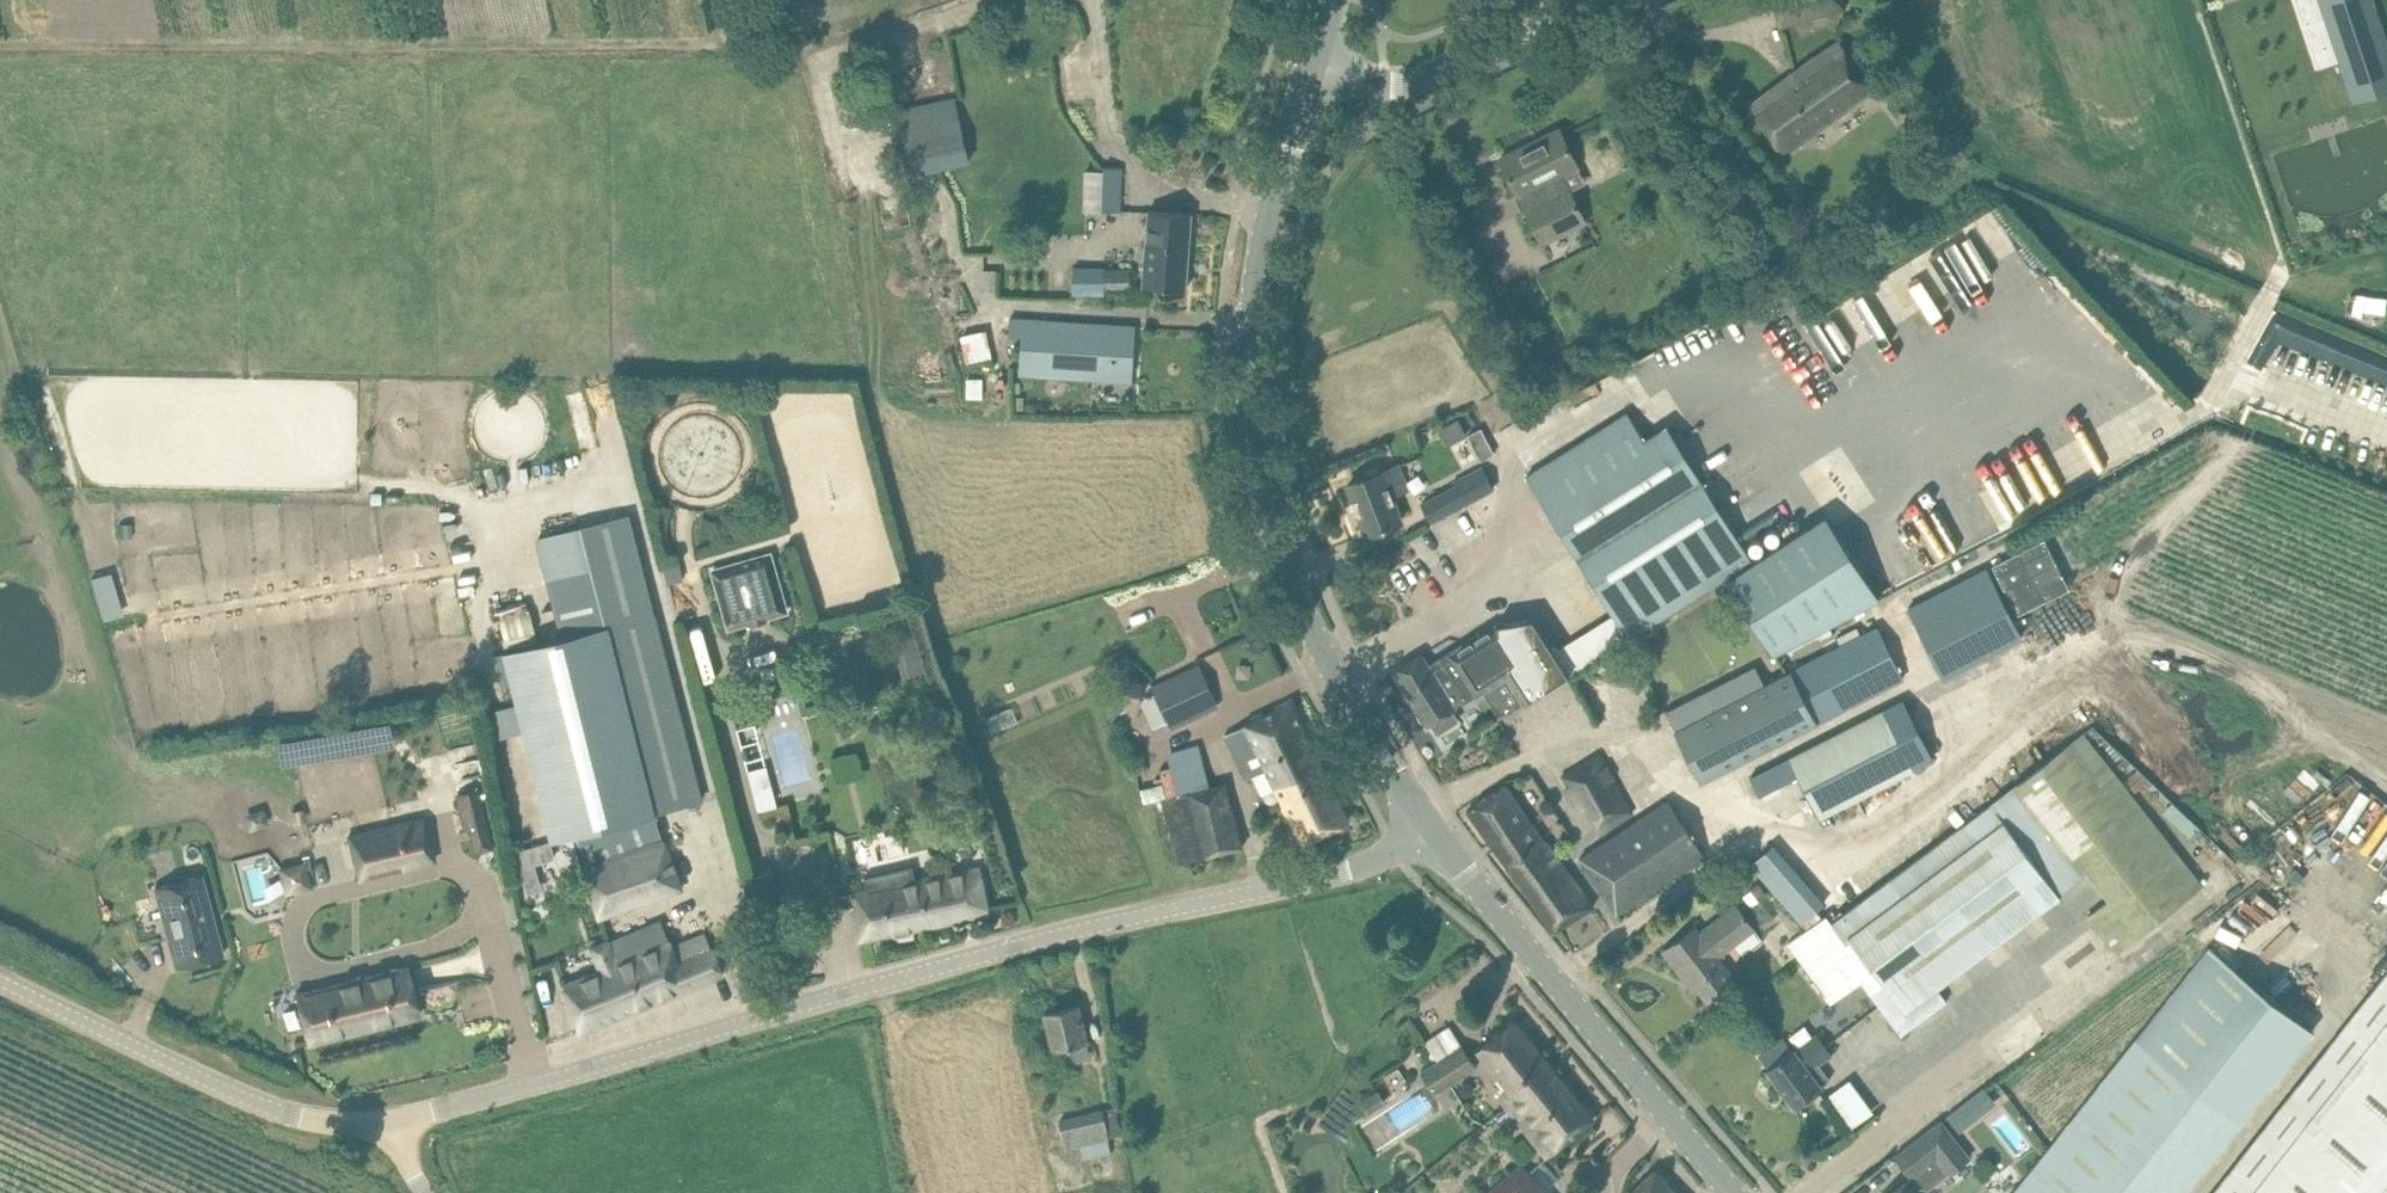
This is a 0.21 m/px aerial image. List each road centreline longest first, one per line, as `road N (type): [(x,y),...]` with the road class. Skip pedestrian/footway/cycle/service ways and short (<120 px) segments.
road 1 (tertiary): [(387,1122),(1021,944),(1338,872),(1395,850)]
road 2 (tertiary): [(1430,832),(1300,599),(1257,464),(1253,307),(1312,65)]
road 3 (tertiary): [(1734,1192),(1430,832)]
road 4 (tertiary): [(387,1122),(324,1120),(257,1102),(0,979)]
road 5 (secondary): [(1312,65),(1403,83),(1585,0)]

